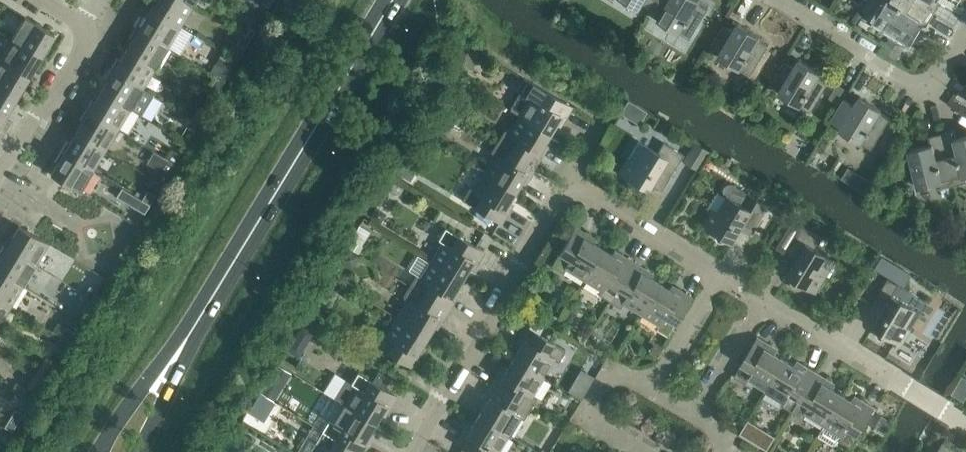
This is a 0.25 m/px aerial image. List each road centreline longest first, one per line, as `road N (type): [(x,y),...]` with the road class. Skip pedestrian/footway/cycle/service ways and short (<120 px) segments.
road 1 (secondary): [(214,303),(398,0)]
road 2 (residential): [(411,451),(571,182)]
road 3 (residential): [(965,31),(934,87),(777,0)]
road 4 (residential): [(965,421),(766,302)]
road 5 (secondary): [(214,303),(100,451)]
road 6 (residential): [(722,273),(571,182)]
road 7 (residential): [(0,168),(49,105),(84,46),(86,26)]
road 8 (secondary): [(138,451),(185,373),(214,303)]
road 9 (residential): [(647,451),(591,417),(614,373),(653,392)]
road 10 (residential): [(653,392),(722,273)]
road 11 (residential): [(699,420),(766,302)]

